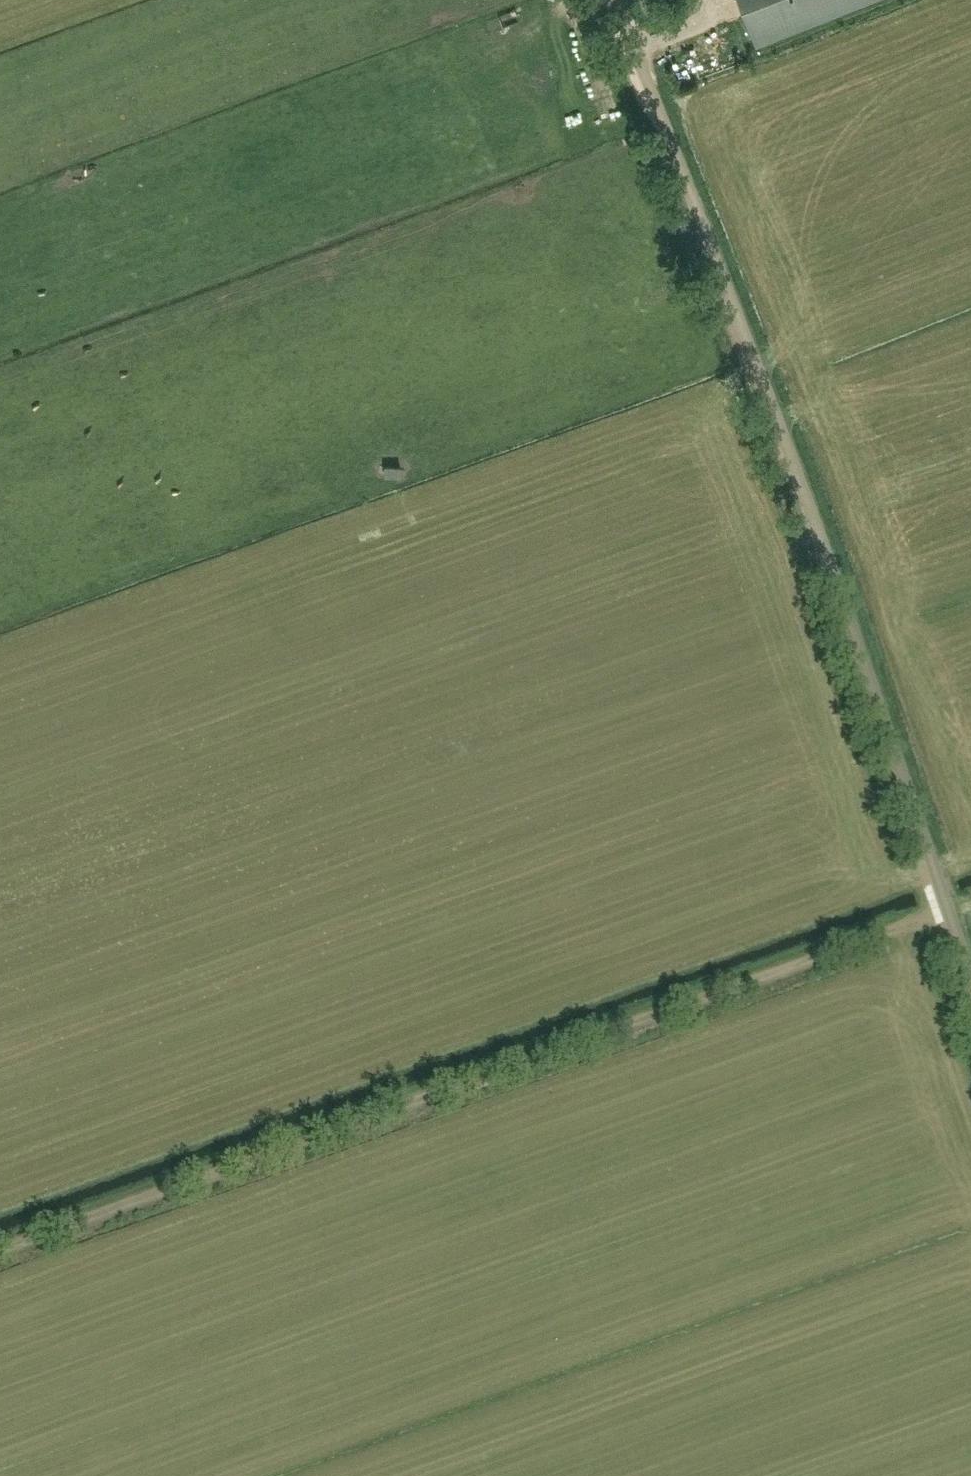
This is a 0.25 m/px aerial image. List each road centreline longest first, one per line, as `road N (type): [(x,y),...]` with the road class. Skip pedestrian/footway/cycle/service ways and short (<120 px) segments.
road 1 (unclassified): [(970,990),(782,432),(615,0)]
road 2 (track): [(0,1244),(941,902)]

